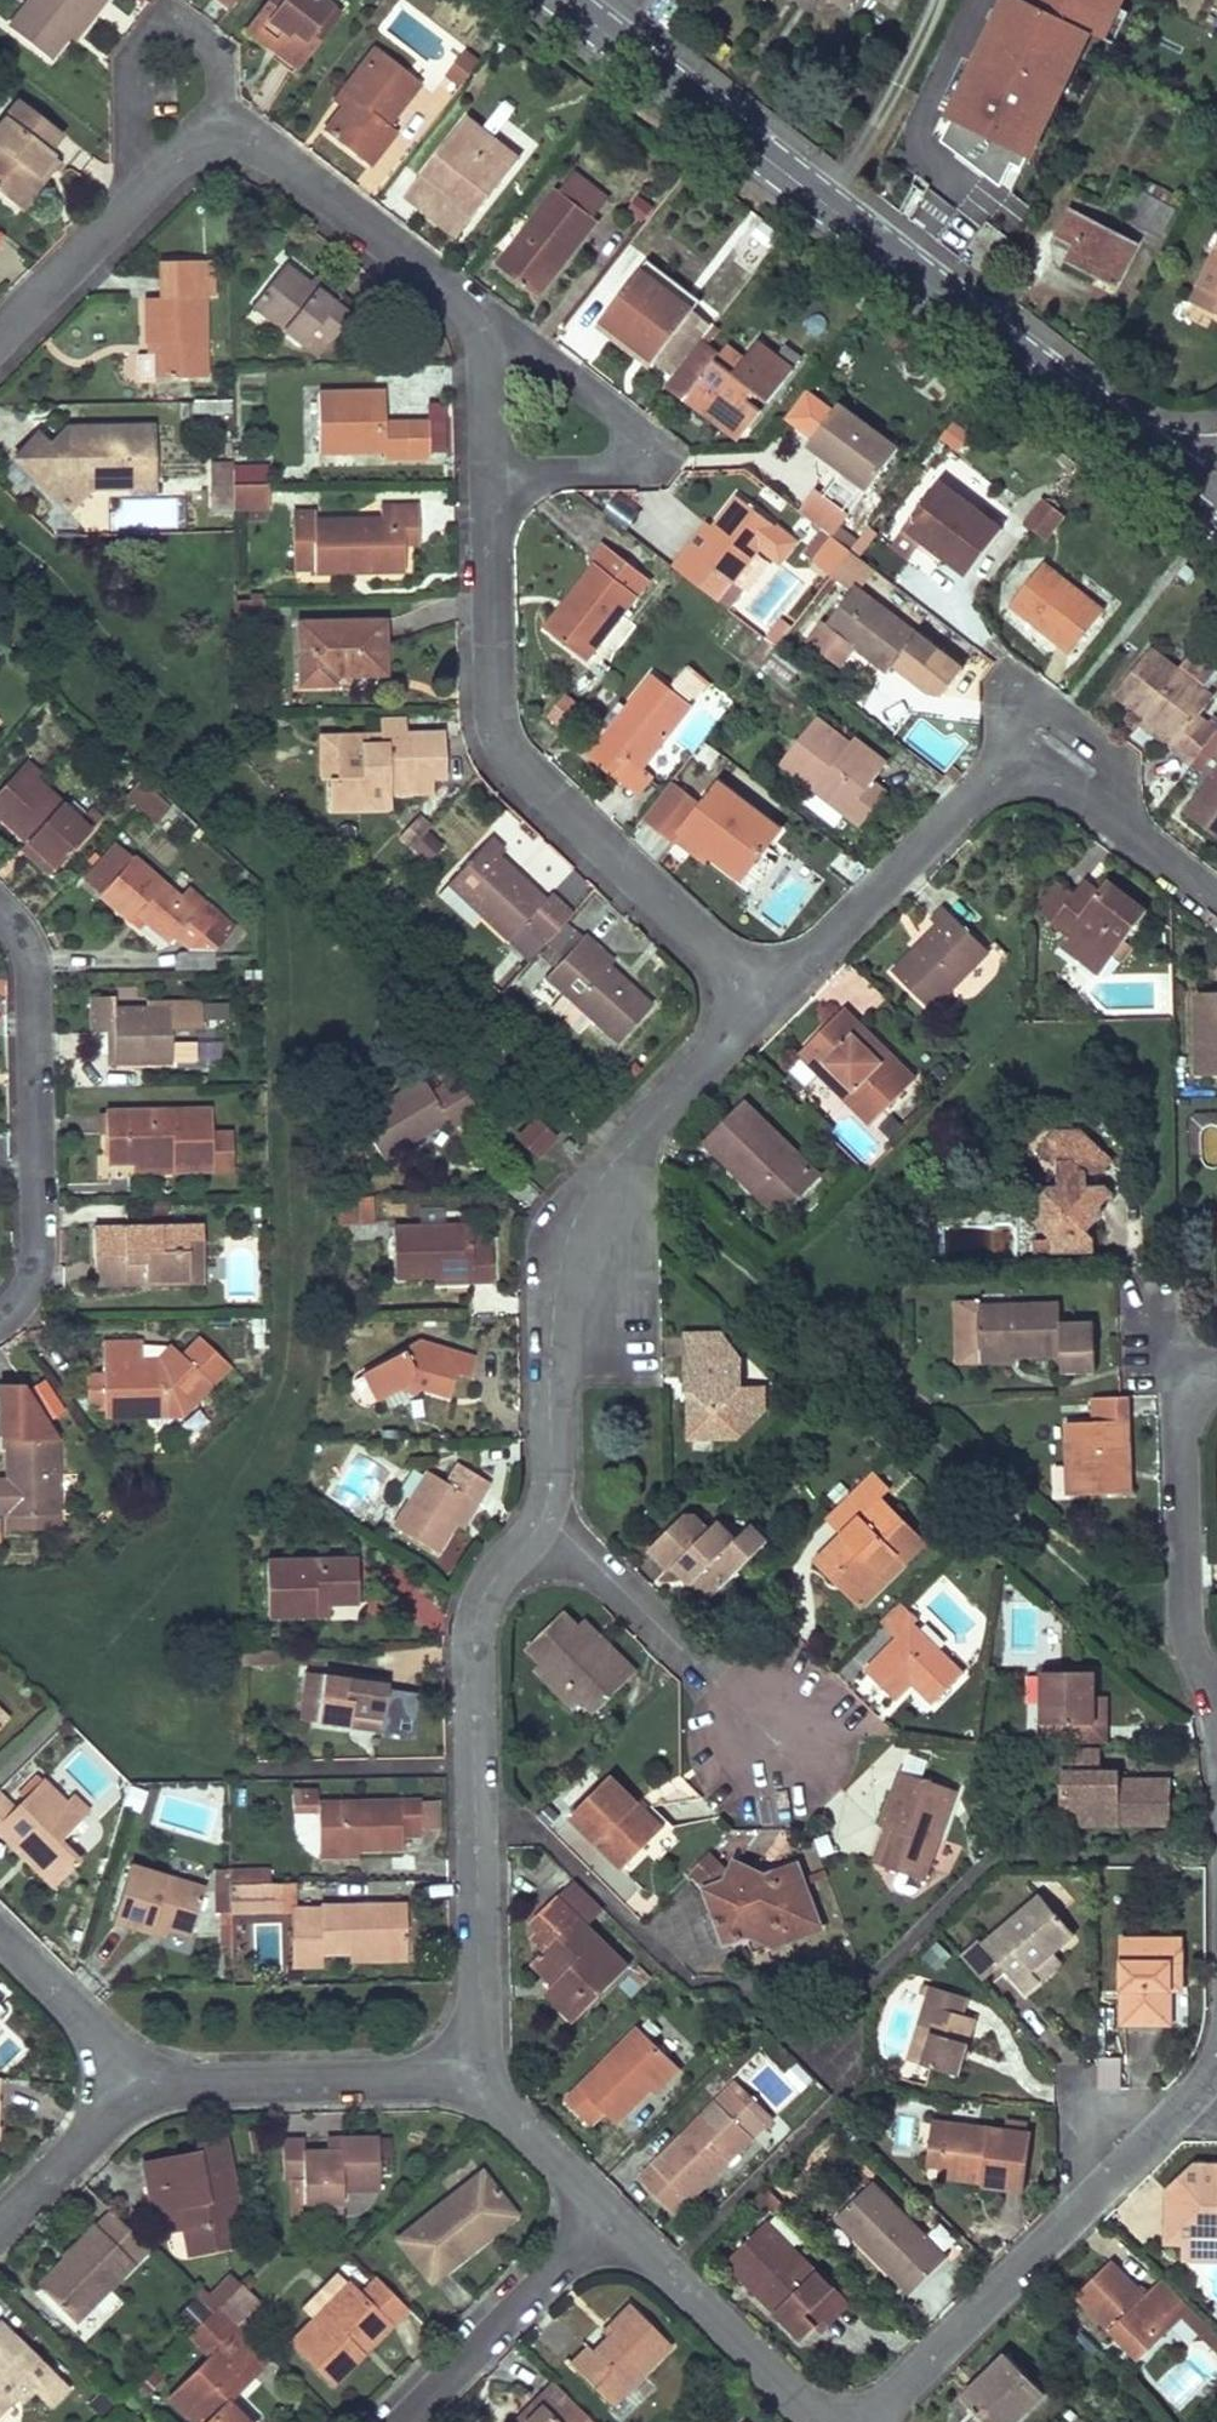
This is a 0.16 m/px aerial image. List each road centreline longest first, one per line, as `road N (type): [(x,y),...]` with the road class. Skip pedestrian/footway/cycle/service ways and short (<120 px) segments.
road 1 (primary): [(1149,456),(564,0)]
road 2 (residential): [(486,478),(485,686),(500,749),(761,1007)]
road 3 (residential): [(761,1007),(607,1168),(579,1208),(550,1305),(550,1472),(536,1526)]
road 4 (residential): [(536,1526),(497,1576),(473,1629),(482,2082)]
road 5 (residential): [(1216,2054),(1187,2105),(870,2421)]
road 6 (residential): [(0,1320),(25,1295),(39,1233),(32,974),(23,942),(0,914)]
road 7 (residential): [(468,318),(615,415),(631,432),(634,453),(624,468),(601,476),(486,478)]
road 8 (residential): [(141,198),(129,162),(124,71),(134,39),(148,28),(163,22),(207,47),(219,69),(224,141)]
road 9 (residential): [(1216,1377),(1190,1401),(1181,1437),(1183,1614),(1216,1701)]
road 10 (residential): [(1009,779),(968,801),(761,1007)]
road 11 (residential): [(145,2092),(195,2084),(482,2082)]
road 12 (residential): [(536,1526),(782,1729)]
road 13 (residential): [(224,141),(273,157),(429,277),(468,318)]
road 14 (residential): [(612,2218),(405,2421)]
road 15 (residential): [(612,2218),(816,2421)]
road 16 (residential): [(1109,816),(1113,790),(1104,751),(1031,694),(1010,696),(1005,708),(1009,779)]
road 17 (residential): [(145,2092),(0,1944)]
road 18 (residential): [(0,340),(141,198)]
road 19 (residential): [(0,2224),(102,2122),(145,2092)]
road 20 (residential): [(482,2082),(612,2218)]
road 21 (residential): [(468,318),(486,398),(486,478)]
road 22 (residential): [(1216,901),(1109,816)]

